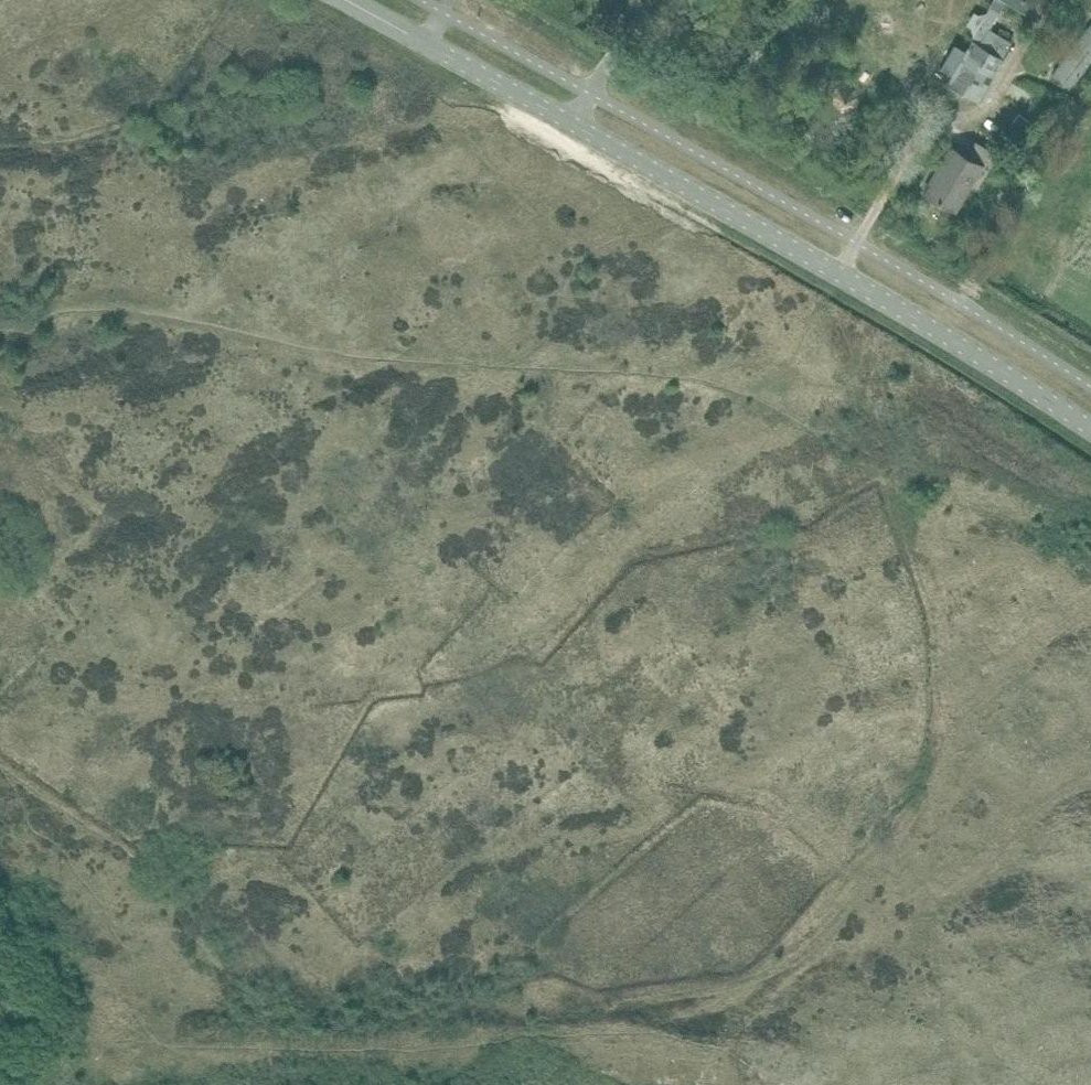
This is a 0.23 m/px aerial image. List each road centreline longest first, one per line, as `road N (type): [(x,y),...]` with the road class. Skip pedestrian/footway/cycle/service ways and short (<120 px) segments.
road 1 (tertiary): [(1090,429),(841,274),(340,0)]

